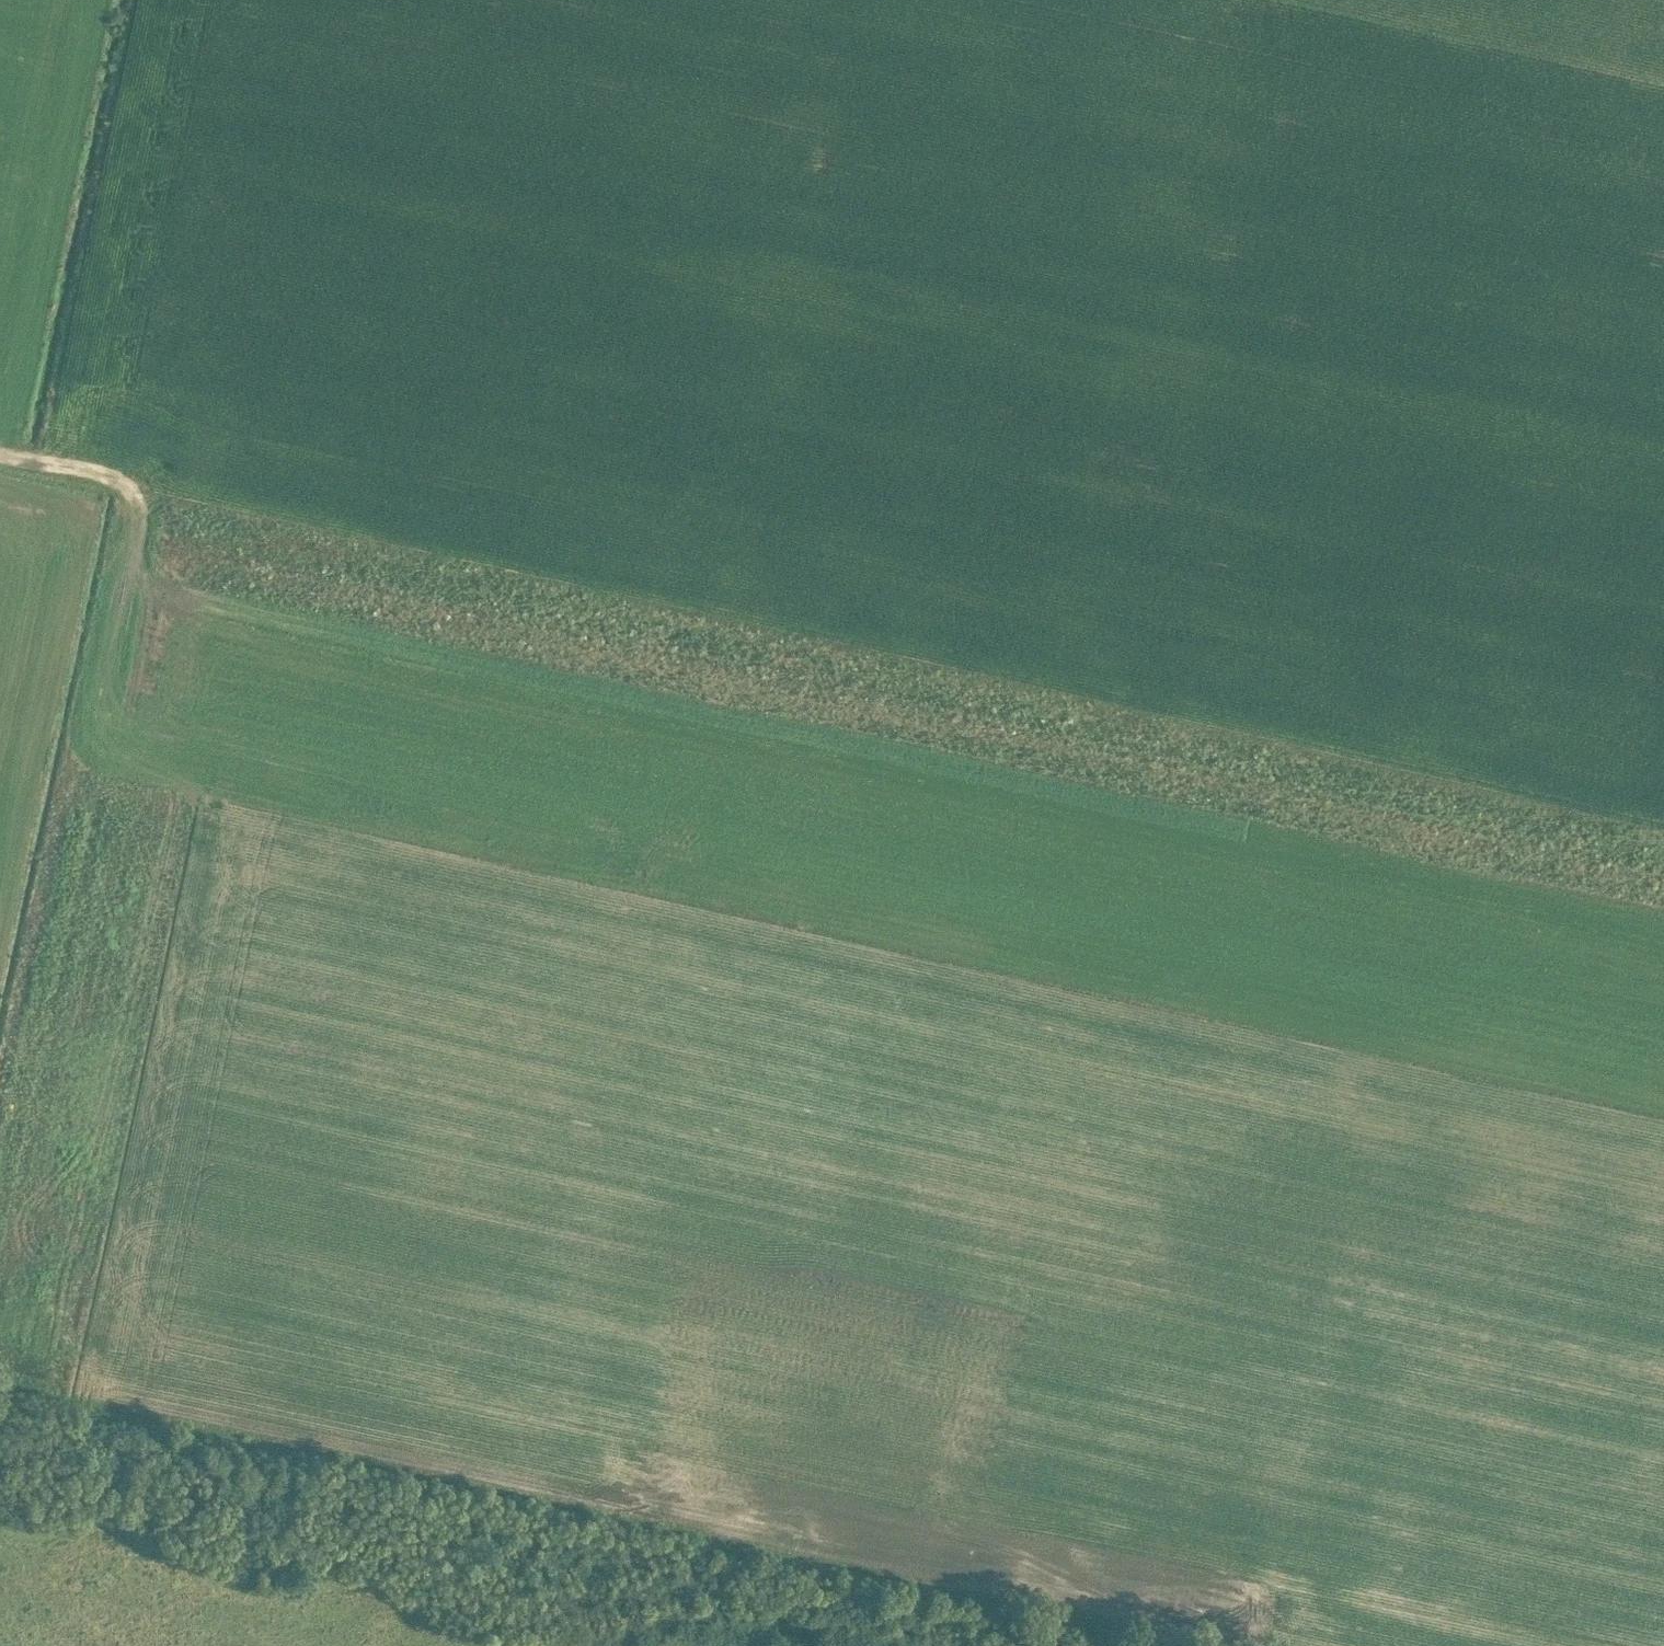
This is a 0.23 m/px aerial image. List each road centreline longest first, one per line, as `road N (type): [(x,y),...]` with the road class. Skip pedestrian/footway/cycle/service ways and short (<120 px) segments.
road 1 (track): [(0,457),(133,484)]

